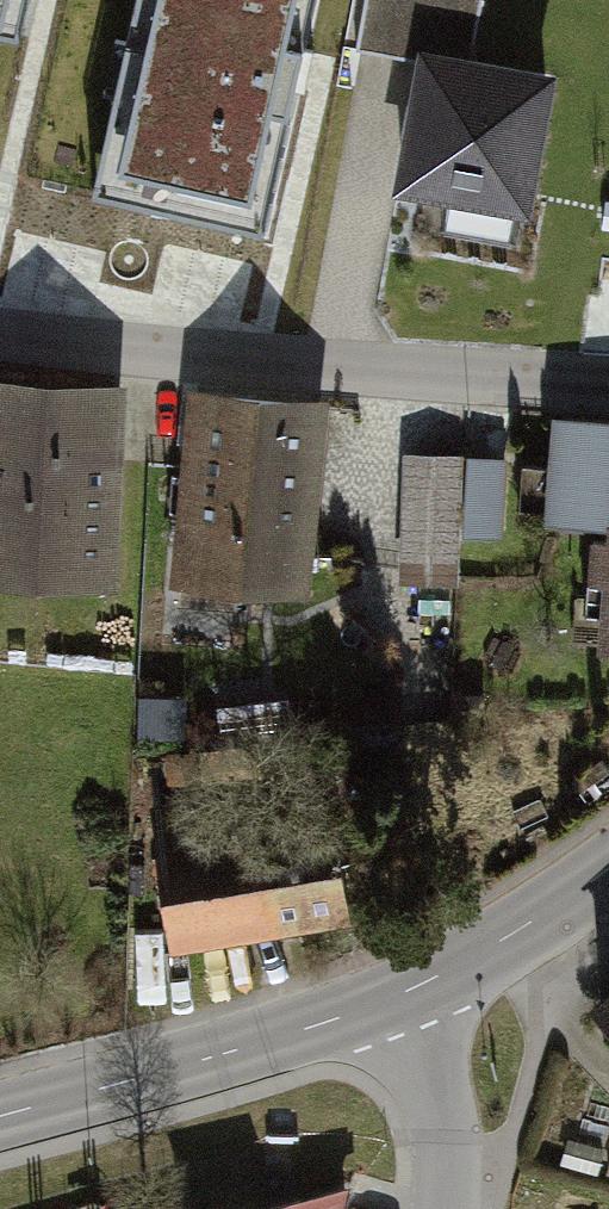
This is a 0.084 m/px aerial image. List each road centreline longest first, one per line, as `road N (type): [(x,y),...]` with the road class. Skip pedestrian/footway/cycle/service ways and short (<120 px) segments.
road 1 (residential): [(608,386),(0,334)]
road 2 (secondary): [(393,1003),(248,1059),(0,1125)]
road 3 (secondary): [(608,877),(530,940),(393,1003)]
road 4 (residential): [(393,1003),(446,1115),(450,1208)]

